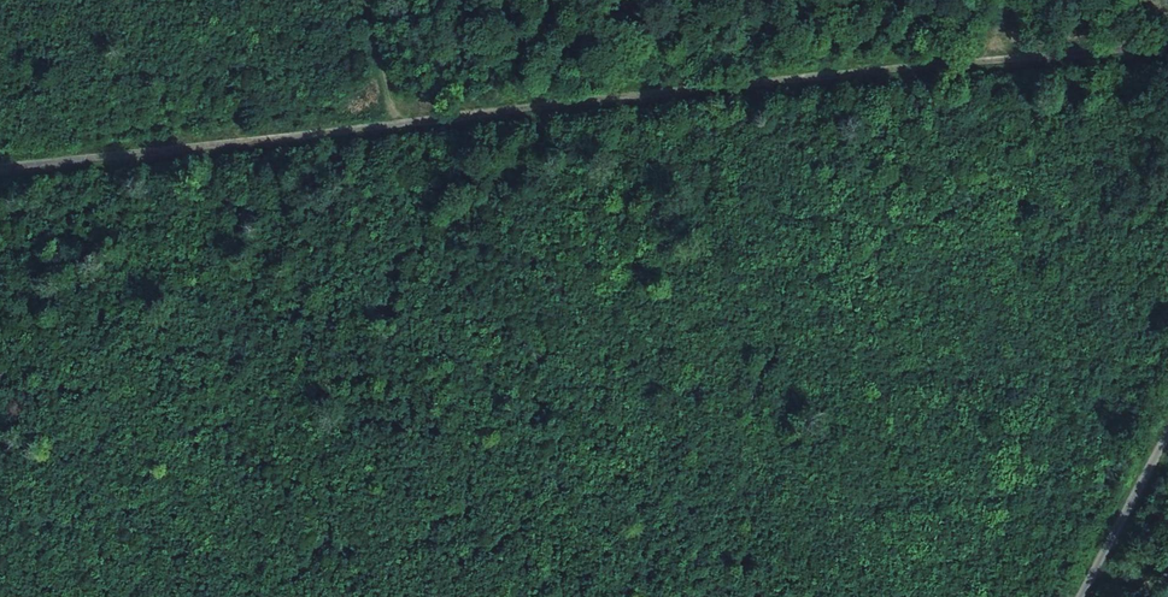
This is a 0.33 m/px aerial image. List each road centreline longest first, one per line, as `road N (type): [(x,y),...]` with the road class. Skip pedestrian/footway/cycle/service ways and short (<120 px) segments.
road 1 (track): [(1167,47),(401,128)]
road 2 (track): [(401,128),(0,170)]
road 3 (unclassified): [(1082,596),(1167,434)]

